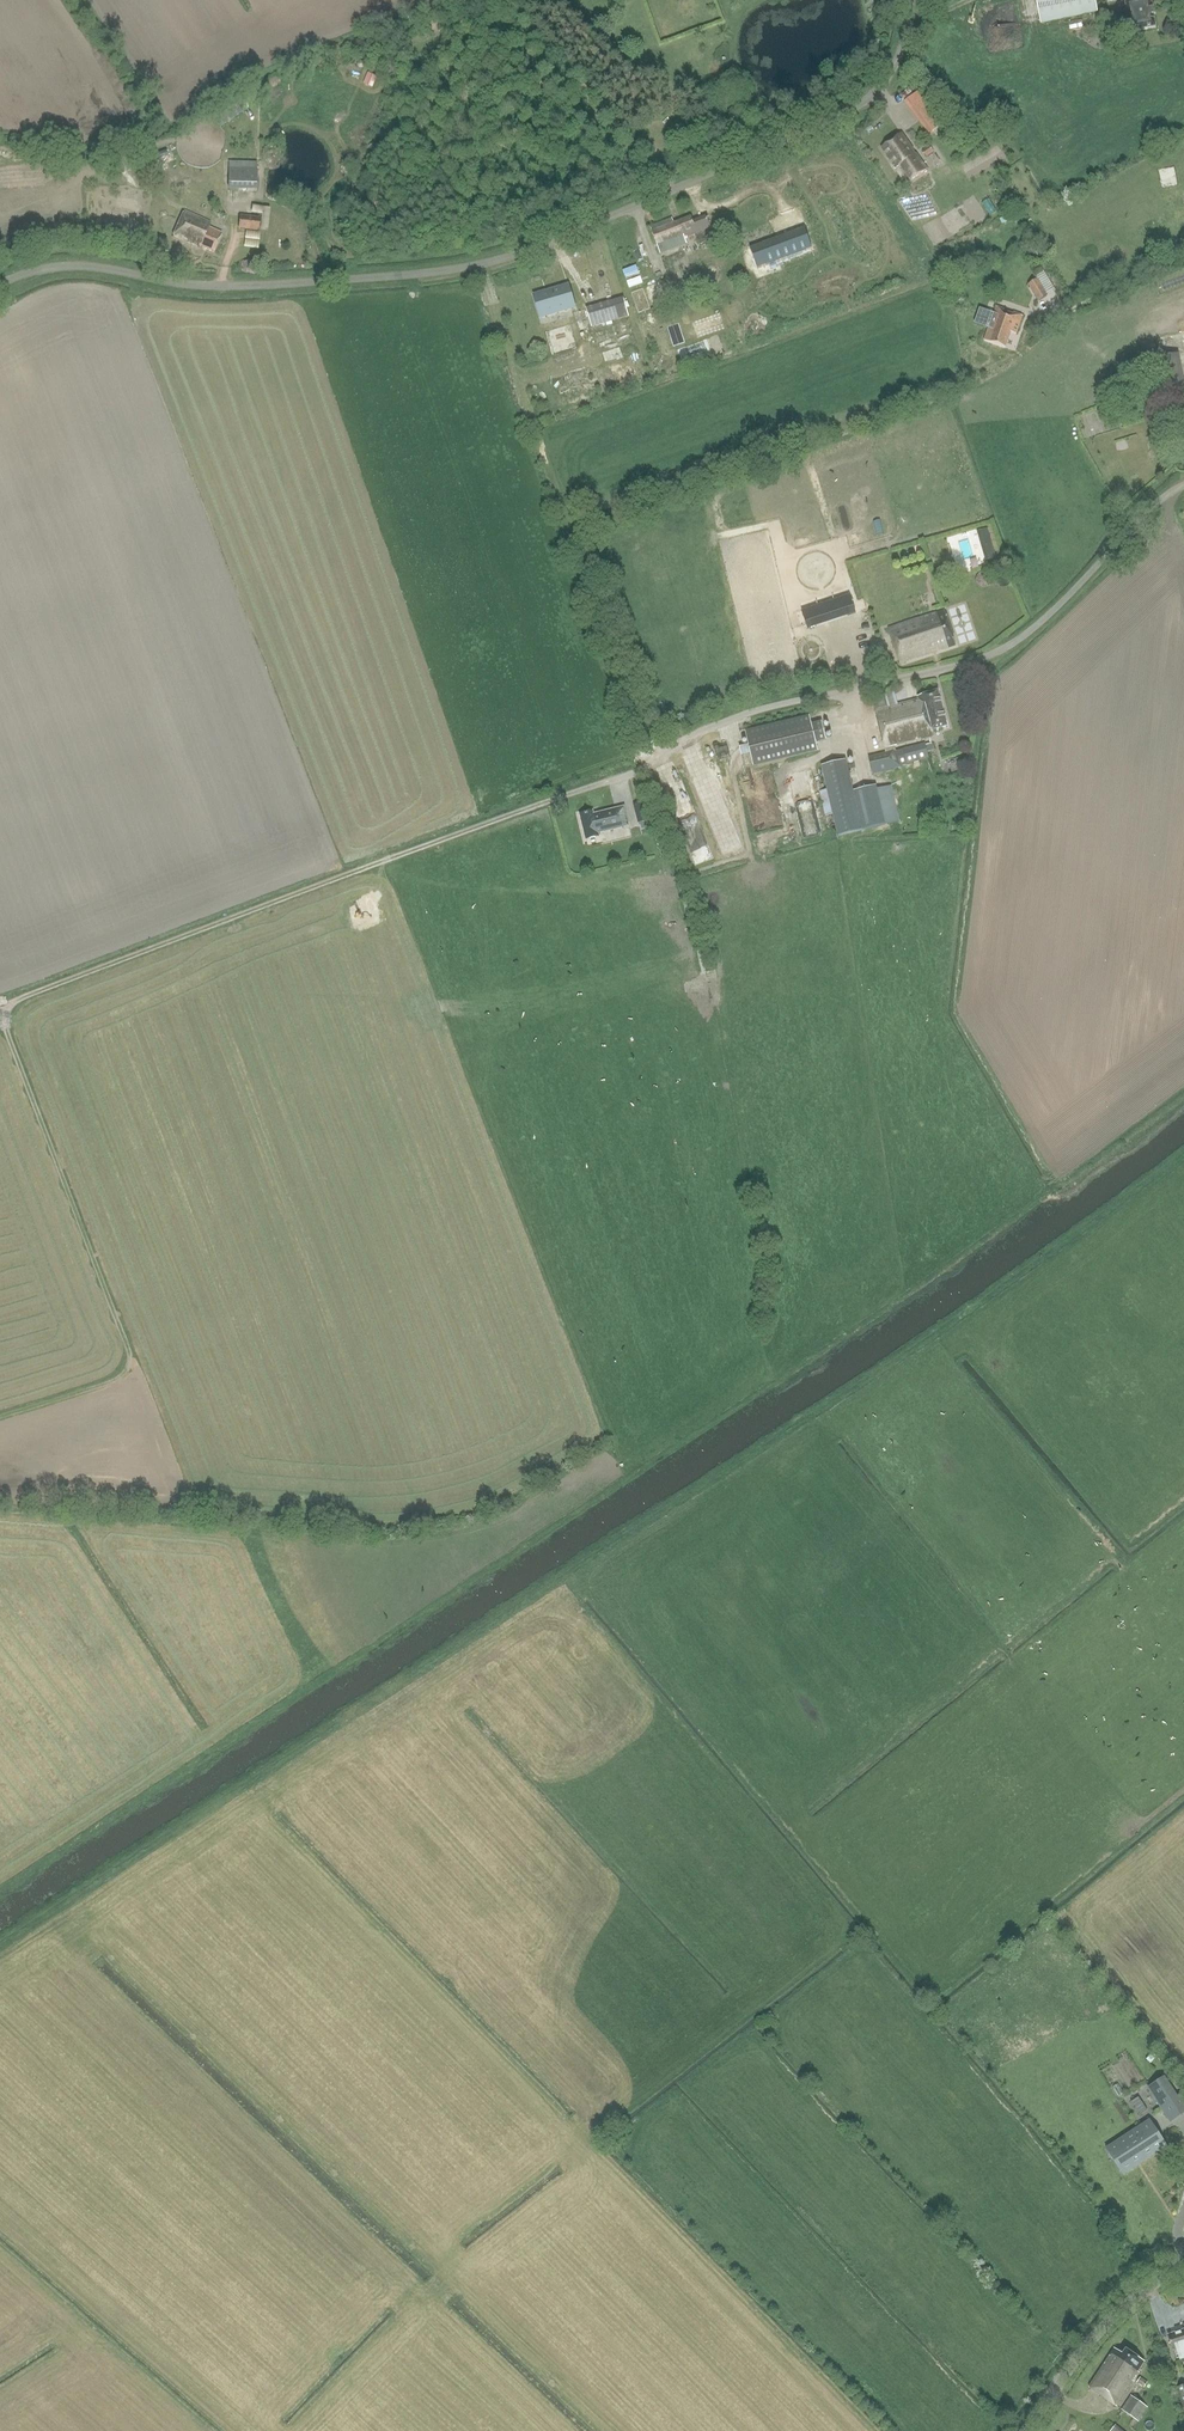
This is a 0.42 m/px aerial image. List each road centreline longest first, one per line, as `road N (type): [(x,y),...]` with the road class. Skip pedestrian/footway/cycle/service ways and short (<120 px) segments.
road 1 (track): [(0,1945),(917,1343),(1183,1151)]
road 2 (track): [(0,1415),(113,1380),(128,1367),(7,1032),(6,1013),(17,999),(639,770),(653,757)]
road 3 (unclassified): [(0,284),(63,264),(233,286),(448,270),(512,256),(845,113),(891,72),(910,0)]
road 4 (track): [(577,533),(951,400),(1021,363),(1183,251)]
road 5 (unclassified): [(653,757),(727,719),(998,657),(1073,597),(1149,509),(1183,484)]
road 6 (tertiary): [(1025,2430),(1098,2330),(1183,2263)]

